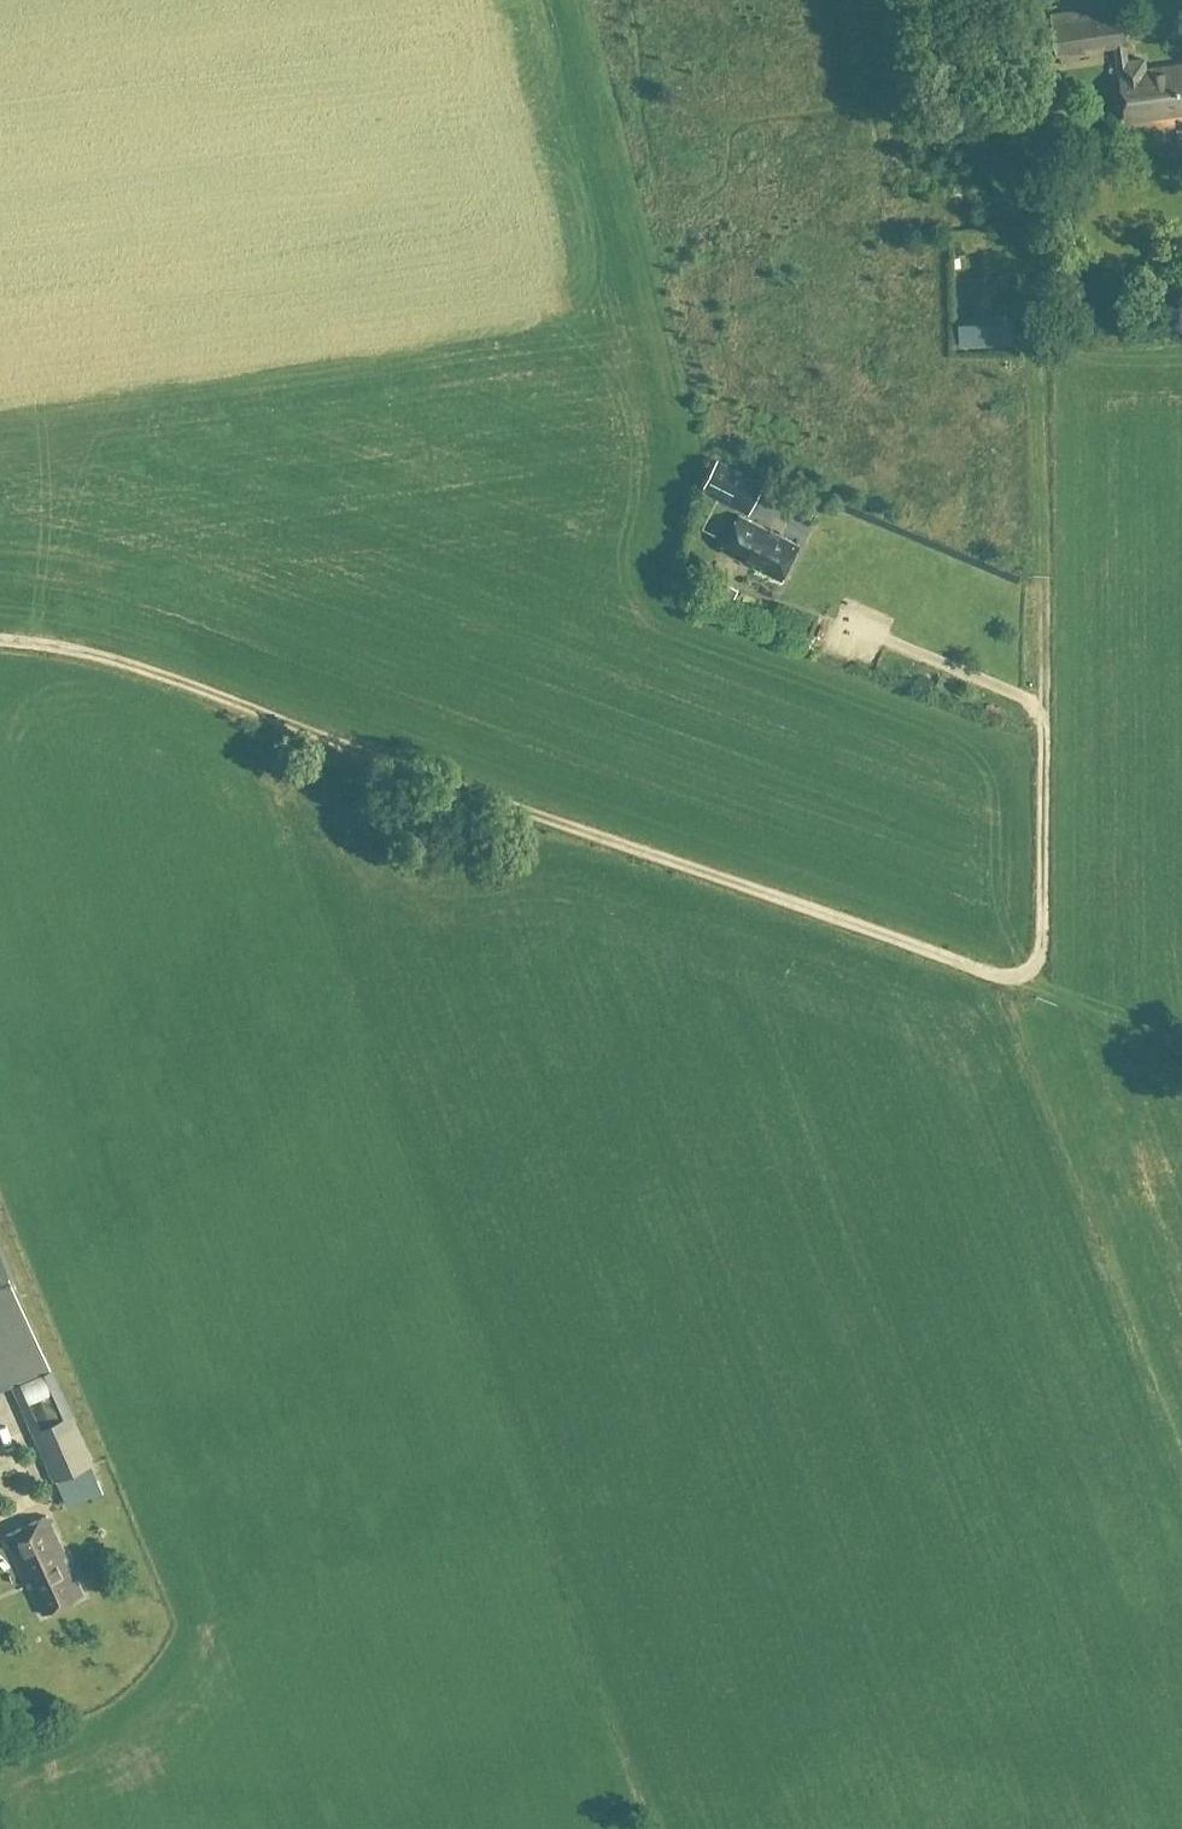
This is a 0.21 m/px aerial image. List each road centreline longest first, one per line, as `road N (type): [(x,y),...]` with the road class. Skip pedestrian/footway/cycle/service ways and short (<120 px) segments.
road 1 (track): [(1036,0),(1046,297),(1043,941),(1041,965),(1023,983),(64,645),(0,640)]

